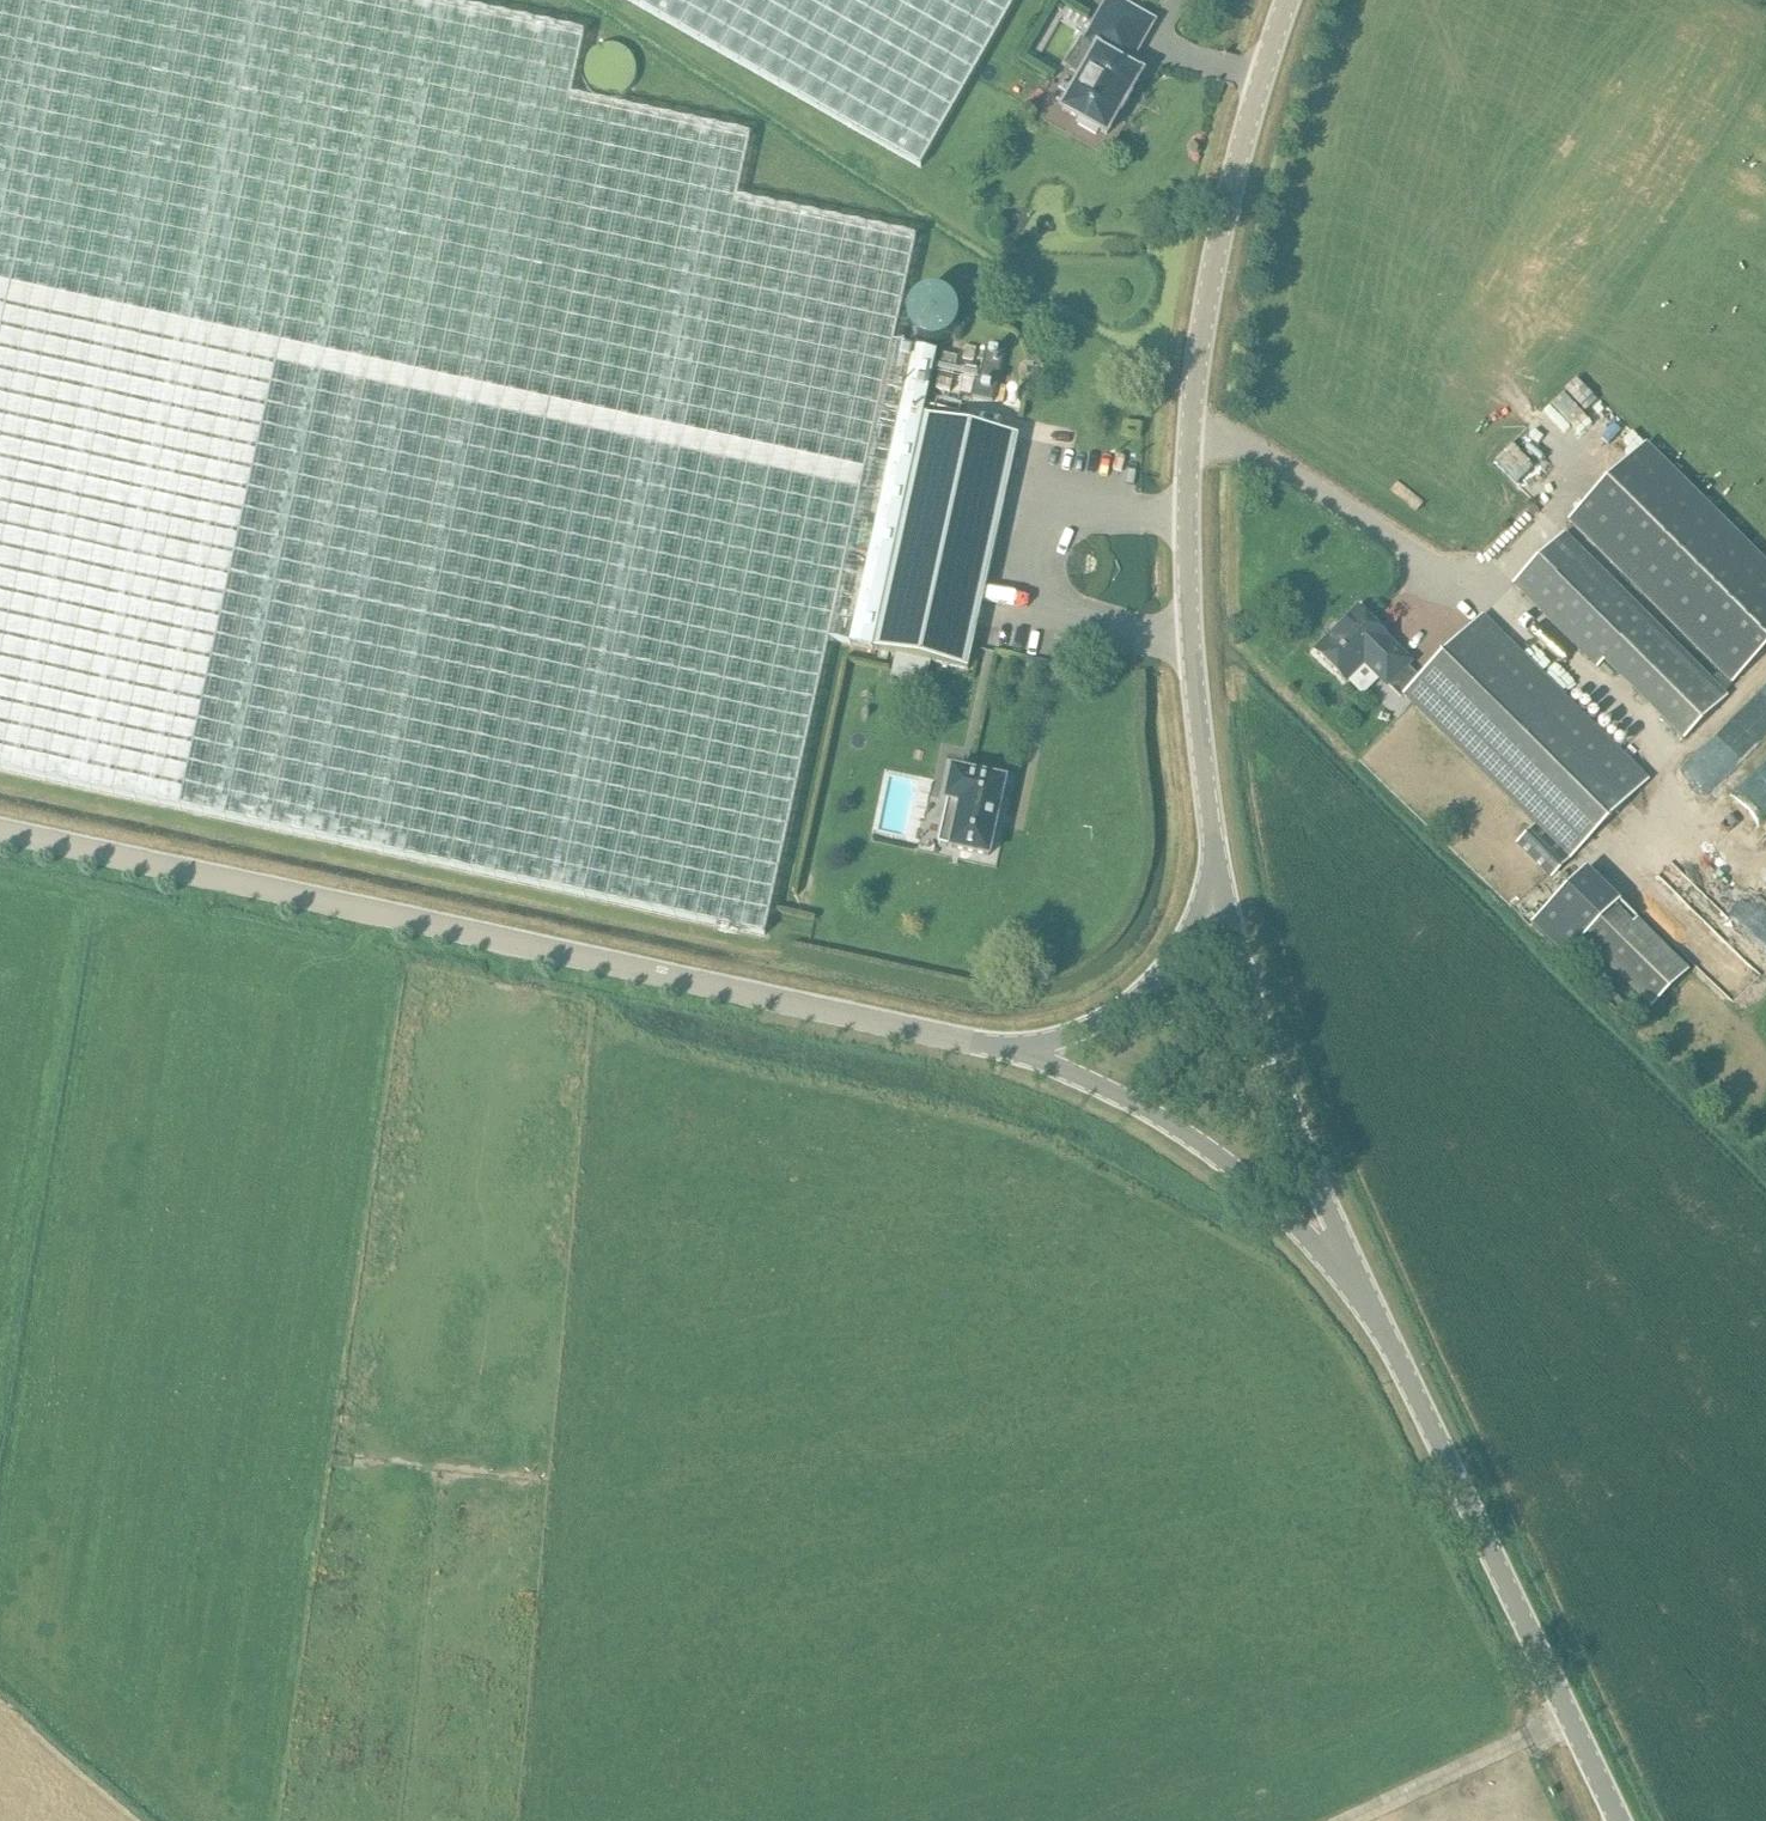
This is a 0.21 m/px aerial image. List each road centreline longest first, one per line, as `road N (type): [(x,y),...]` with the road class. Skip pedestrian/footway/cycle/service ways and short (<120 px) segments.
road 1 (unclassified): [(1011,1048),(0,831)]
road 2 (unclassified): [(1217,860),(1191,584),(1194,381),(1262,74),(1290,0)]
road 3 (unclassified): [(1613,1820),(1354,1271)]
road 4 (unclassified): [(1354,1271),(1274,1069),(1217,860)]
road 5 (unclassified): [(1354,1271),(1156,1113),(1011,1048)]
road 6 (unclassified): [(1011,1048),(1098,1024),(1134,998),(1179,955),(1217,860)]

